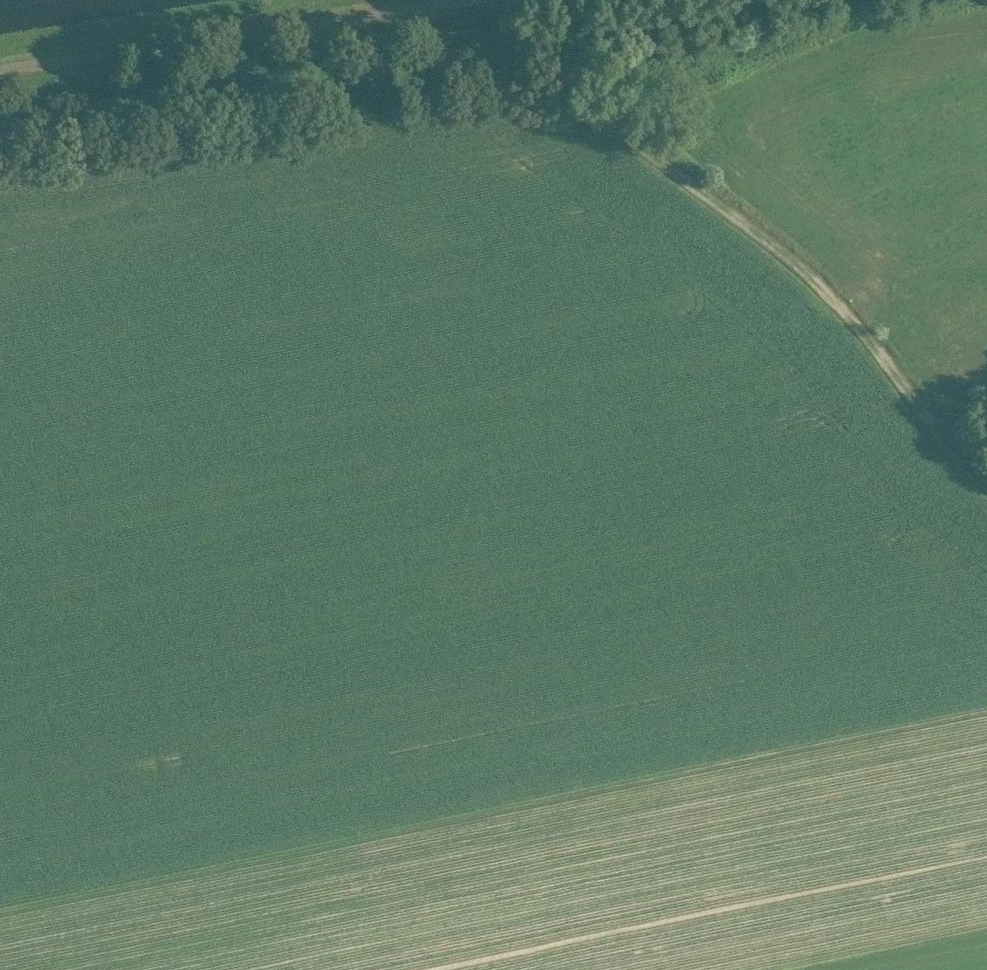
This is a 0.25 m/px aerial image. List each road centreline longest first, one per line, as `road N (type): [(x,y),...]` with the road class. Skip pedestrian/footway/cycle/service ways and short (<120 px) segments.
road 1 (track): [(232,38),(505,44),(800,261),(986,474)]

